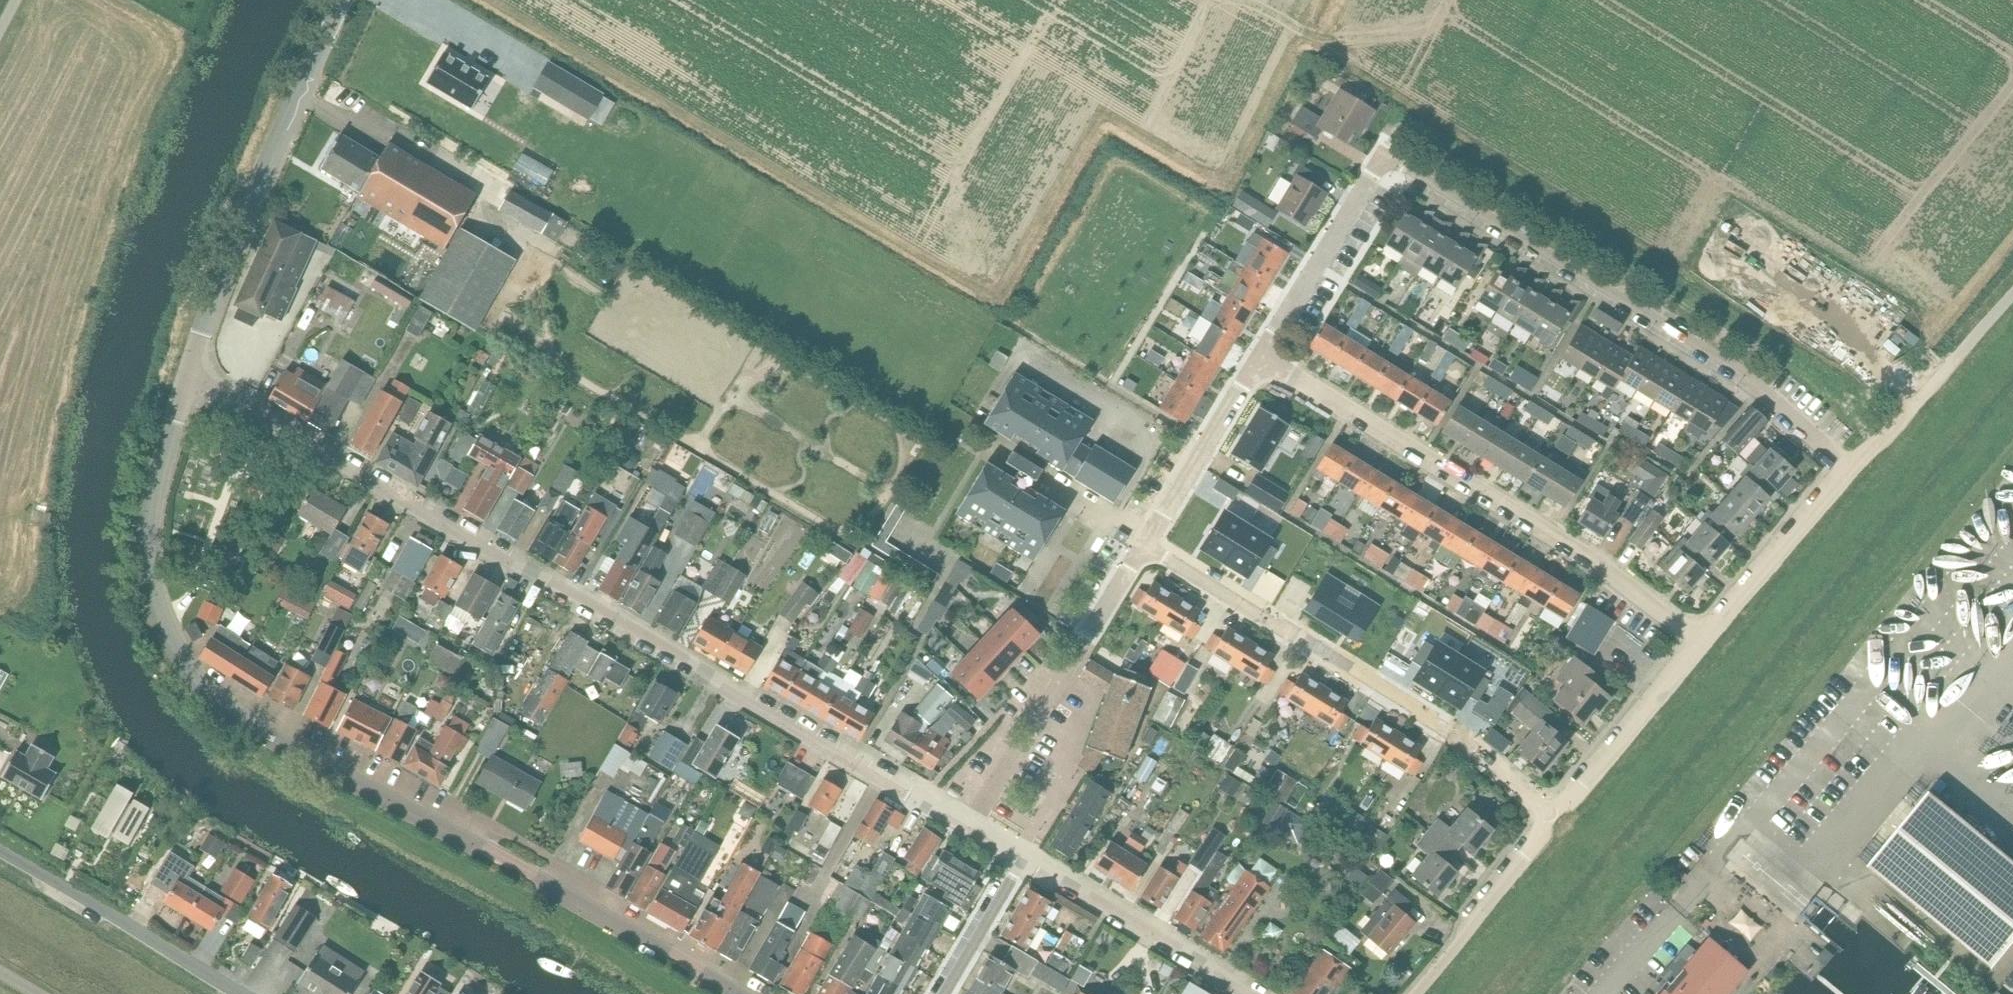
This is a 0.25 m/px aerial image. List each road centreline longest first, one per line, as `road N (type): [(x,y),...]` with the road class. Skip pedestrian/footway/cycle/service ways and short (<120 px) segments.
road 1 (unclassified): [(737,993),(264,733),(224,709),(188,670),(164,626),(148,553),(158,479),(190,371)]
road 2 (residential): [(968,829),(190,371)]
road 3 (residential): [(1847,468),(1756,387),(1385,157)]
road 4 (residential): [(1703,642),(1264,357)]
road 5 (residential): [(1553,815),(1428,718),(1145,546)]
road 6 (unclassified): [(190,371),(274,147),(334,21)]
road 7 (residential): [(968,829),(1145,546)]
road 8 (residential): [(239,993),(0,850)]
road 9 (residential): [(1249,993),(1022,860)]
road 10 (unclassified): [(1847,468),(2012,299)]
road 11 (residential): [(1264,357),(1385,157)]
road 12 (unclassified): [(1553,815),(1703,642)]
road 13 (unclassified): [(1703,642),(1847,468)]
road 14 (unclassified): [(1415,993),(1553,815)]
road 15 (residential): [(1145,546),(1264,357)]
road 16 (residential): [(945,993),(1022,860)]

